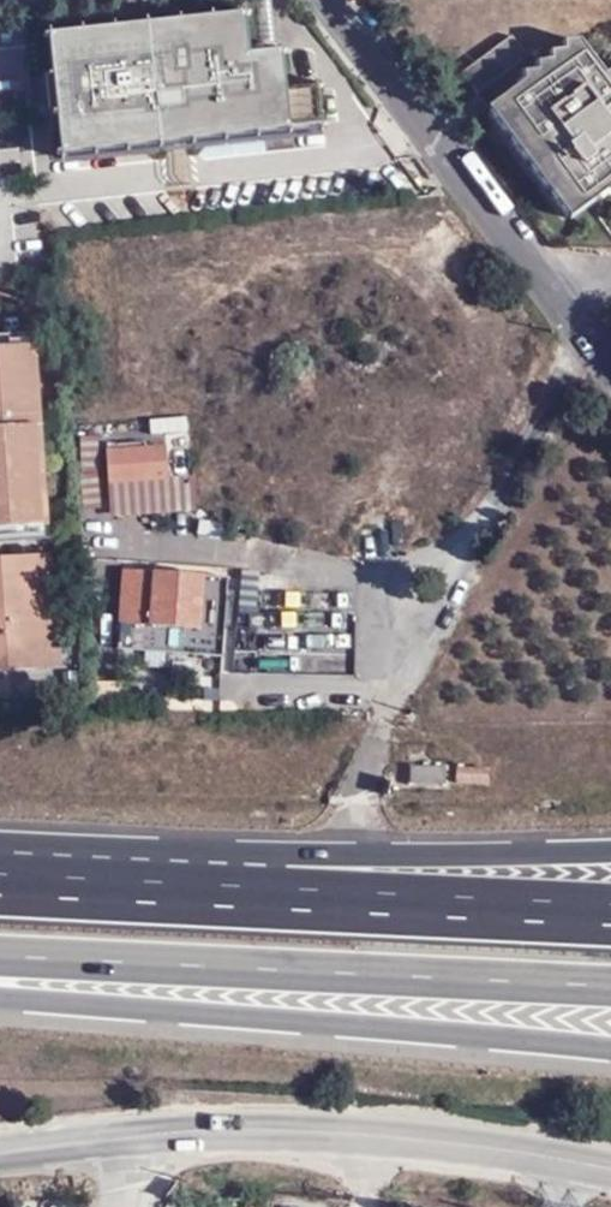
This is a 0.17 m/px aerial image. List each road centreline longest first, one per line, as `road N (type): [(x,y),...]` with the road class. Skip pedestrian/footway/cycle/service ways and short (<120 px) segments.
road 1 (tertiary): [(610,1173),(336,1133),(0,1151)]
road 2 (motorway): [(0,996),(610,1048)]
road 3 (motorway): [(0,956),(610,987)]
road 4 (motorway): [(610,851),(300,859),(7,886)]
road 5 (motorway): [(610,915),(7,886)]

